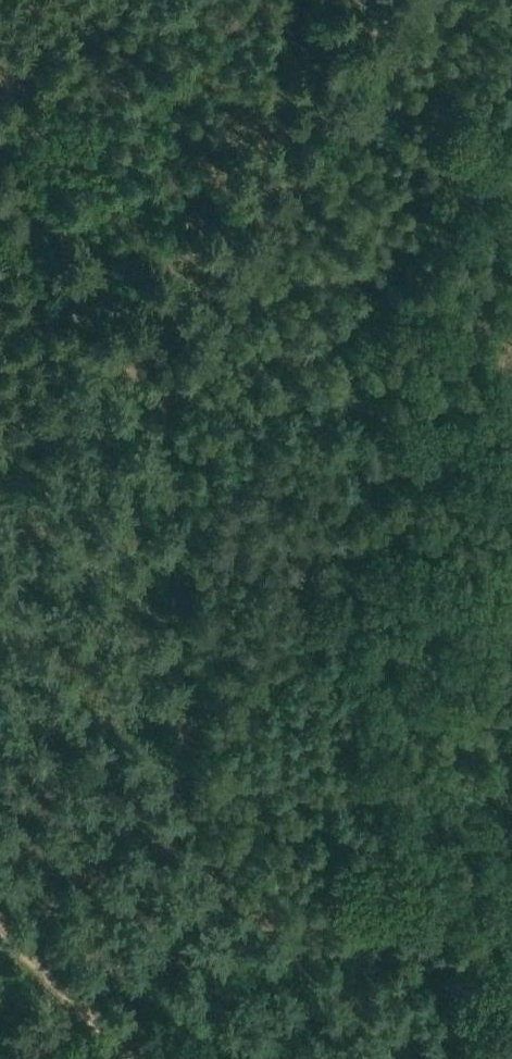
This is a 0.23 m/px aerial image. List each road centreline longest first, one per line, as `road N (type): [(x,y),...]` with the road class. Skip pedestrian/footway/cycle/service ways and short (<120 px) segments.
road 1 (track): [(0,936),(133,1058)]

